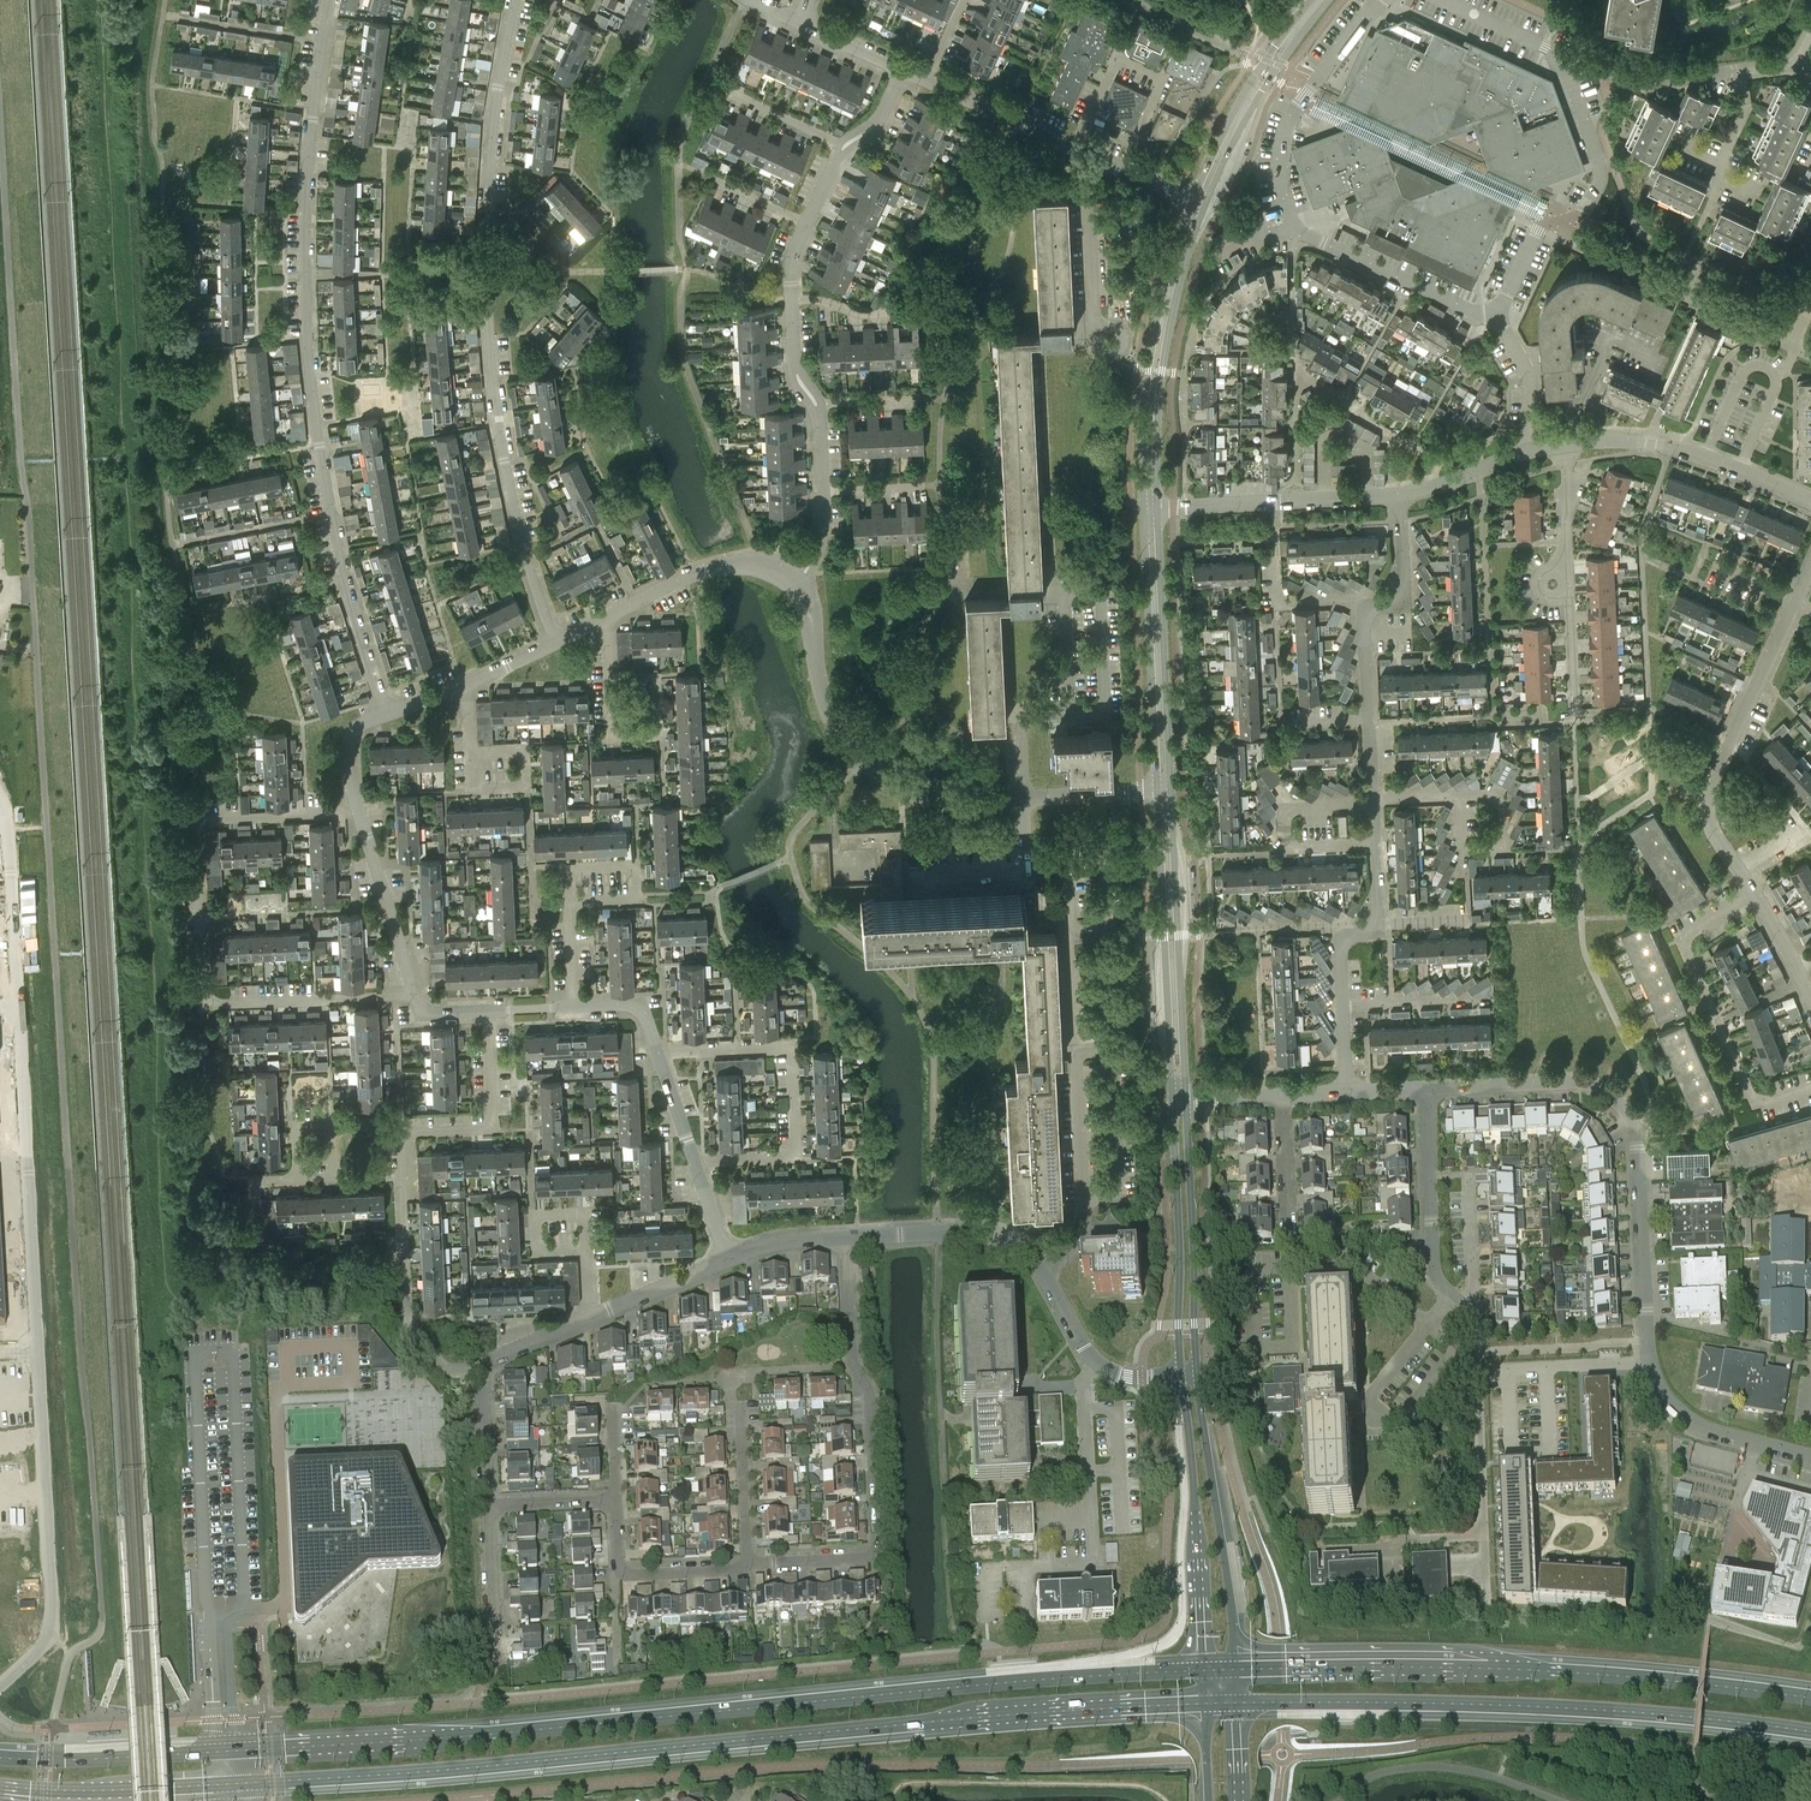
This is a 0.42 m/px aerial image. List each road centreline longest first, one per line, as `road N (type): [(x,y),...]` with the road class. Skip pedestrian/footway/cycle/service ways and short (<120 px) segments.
road 1 (primary): [(1201,1667),(238,1751)]
road 2 (primary): [(242,1785),(1204,1704)]
road 3 (residential): [(389,713),(348,584),(310,347),(311,137),(330,0)]
road 4 (residential): [(555,643),(520,544),(488,337),(491,148),(516,0)]
road 5 (primary): [(1810,1698),(1541,1672),(1237,1668)]
road 6 (primary): [(1239,1703),(1522,1706),(1810,1732)]
road 7 (residential): [(416,1000),(203,1004),(198,821),(359,813)]
road 8 (residential): [(35,667),(0,143)]
road 9 (residential): [(1651,1363),(1639,1140),(1617,1098),(1581,1082),(1426,1089)]
road 10 (residential): [(749,1569),(866,1559),(879,1548),(870,1397),(854,1369),(847,1237)]
road 11 (residential): [(1533,450),(1527,379),(1497,319),(1293,232),(1215,257)]
road 12 (residential): [(1181,1379),(1128,1378),(1095,1362),(1043,1271),(1005,1239),(975,1232),(847,1237)]
road 13 (residential): [(1752,891),(1710,825),(1708,793),(1810,564)]
road 14 (residential): [(801,577),(818,670),(851,739),(934,792),(1017,797)]
road 15 (residential): [(40,1351),(53,1618),(42,1643),(0,1683)]
road 16 (residential): [(695,1163),(798,1161),(791,1051),(658,1055)]
road 17 (residential): [(19,1009),(40,1351)]
road 18 (residential): [(1451,1293),(1476,1317),(1484,1537),(1413,1539)]
road 19 (residential): [(1810,1089),(1761,1101),(1749,1094),(1677,936),(1752,891)]
road 20 (tertiary): [(1179,1100),(1165,790)]
road 21 (tertiary): [(1150,508),(1155,370),(1198,205)]
road 22 (tertiary): [(1237,1668),(1198,1379)]
road 23 (tertiary): [(1181,1379),(1201,1667)]
road 24 (tertiary): [(1165,790),(1150,508)]
road 25 (residential): [(1369,716),(1361,599),(1402,597),(1409,589),(1401,495)]
road 26 (residential): [(1810,505),(1686,450),(1616,441),(1564,444)]
road 27 (residential): [(445,1367),(409,1315),(400,1136)]
road 28 (tertiary): [(1198,205),(1265,73),(1320,0)]
road 29 (residential): [(1428,1325),(1370,1398),(1380,1416),(1401,1420),(1456,1349)]
road 30 (primary): [(0,1788),(220,1786)]
road 31 (primary): [(217,1753),(0,1756)]
road 32 (residential): [(400,1136),(495,1131),(490,1010)]
road 33 (residential): [(1375,842),(1288,846),(1286,806),(1373,802)]
road 34 (residential): [(605,617),(730,561),(766,562),(801,577)]
road 35 (residential): [(1426,1089),(1434,1272),(1451,1293)]
road 36 (residential): [(1546,1367),(1550,1453),(1512,1454),(1508,1370)]
road 37 (residential): [(1290,1268),(1252,1269),(1254,1345),(1293,1344),(1291,1289)]
road 38 (residential): [(1064,716),(1105,714),(1101,590),(1059,592)]
road 39 (residential): [(615,1499),(620,1575),(749,1569)]
road 40 (residential): [(0,805),(19,1009)]
road 41 (residential): [(824,490),(818,414),(798,379),(791,300)]
road 42 (residential): [(416,1000),(359,813)]
road 43 (residential): [(1810,1456),(1693,1422),(1651,1363)]
road 44 (residential): [(1637,84),(1796,63),(1810,45)]
road 45 (residential): [(1088,154),(927,78)]
road 46 (residential): [(1324,500),(1150,508)]
road 47 (residential): [(1088,154),(1095,325)]
road 48 (residential): [(749,1569),(740,1416),(731,1407)]
road 49 (residential): [(1428,1325),(1355,1265),(1290,1268)]
road 50 (residential): [(1368,497),(1367,451),(1339,431),(1322,443),(1324,500)]
road 51 (residential): [(469,752),(527,750),(528,790),(471,792)]
road 52 (residential): [(497,1657),(489,1504)]
road 53 (residential): [(1342,1006),(1494,999)]
road 54 (residential): [(592,1319),(729,1256)]
road 55 (residential): [(1289,1243),(1281,1095)]
road 56 (residential): [(1017,797),(1165,790)]
road 57 (tertiary): [(1198,1379),(1185,1235)]
road 58 (tertiary): [(1185,1235),(1181,1379)]
road 59 (residential): [(1533,450),(1401,495)]
road 60 (residential): [(1460,797),(1499,795),(1503,852),(1463,854)]
road 61 (tertiary): [(1185,1235),(1179,1100)]
road 62 (residential): [(569,902),(567,870),(635,866),(637,900)]
road 63 (residential): [(489,1504),(482,1370)]
road 64 (residential): [(609,703),(657,702),(659,739),(610,740)]
road 65 (residential): [(844,146),(726,91)]
road 66 (residential): [(916,313),(859,316),(791,300)]
road 67 (residential): [(489,1504),(615,1499)]
road 68 (residential): [(1810,1002),(1752,891)]
road 69 (residential): [(1059,592),(1064,716)]
road 70 (residential): [(359,813),(352,735),(389,713)]
road 71 (residential): [(482,1370),(592,1319)]
road 72 (residential): [(1198,205),(1088,154)]
road 73 (residential): [(588,1248),(587,1214),(533,1216),(534,1249)]
road 74 (residential): [(1017,797),(1015,733),(1021,722),(1064,716)]

